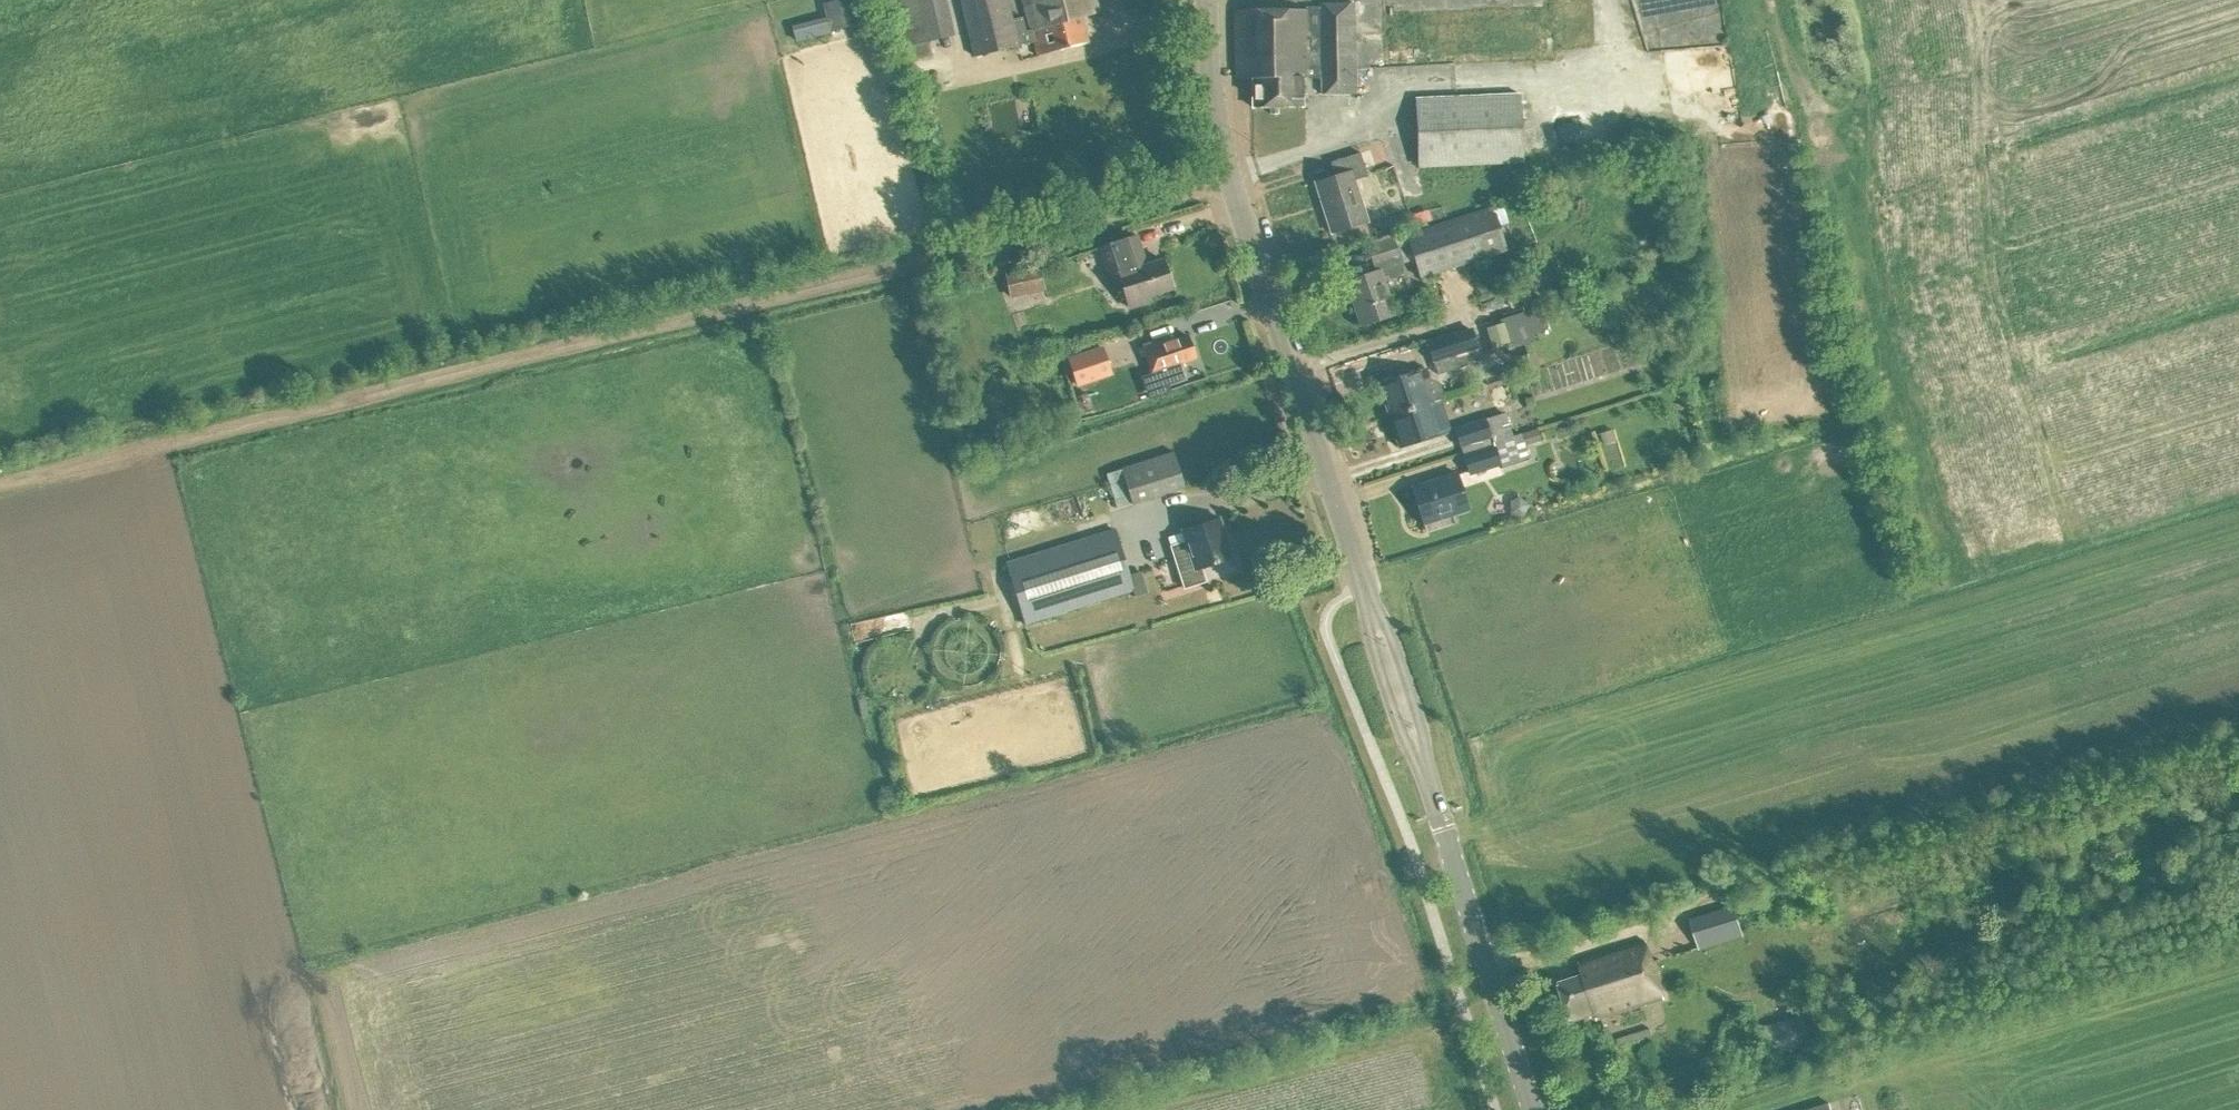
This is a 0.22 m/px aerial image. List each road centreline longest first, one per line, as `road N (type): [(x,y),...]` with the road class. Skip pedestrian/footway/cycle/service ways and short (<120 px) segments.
road 1 (track): [(0,482),(1228,181)]
road 2 (tertiary): [(1370,610),(1228,181),(1212,107),(1206,0)]
road 3 (tertiary): [(1533,1109),(1421,760)]
road 4 (tertiary): [(1370,610),(1369,640),(1403,740),(1421,760)]
road 5 (tertiary): [(1421,760),(1421,733),(1389,632),(1370,610)]

